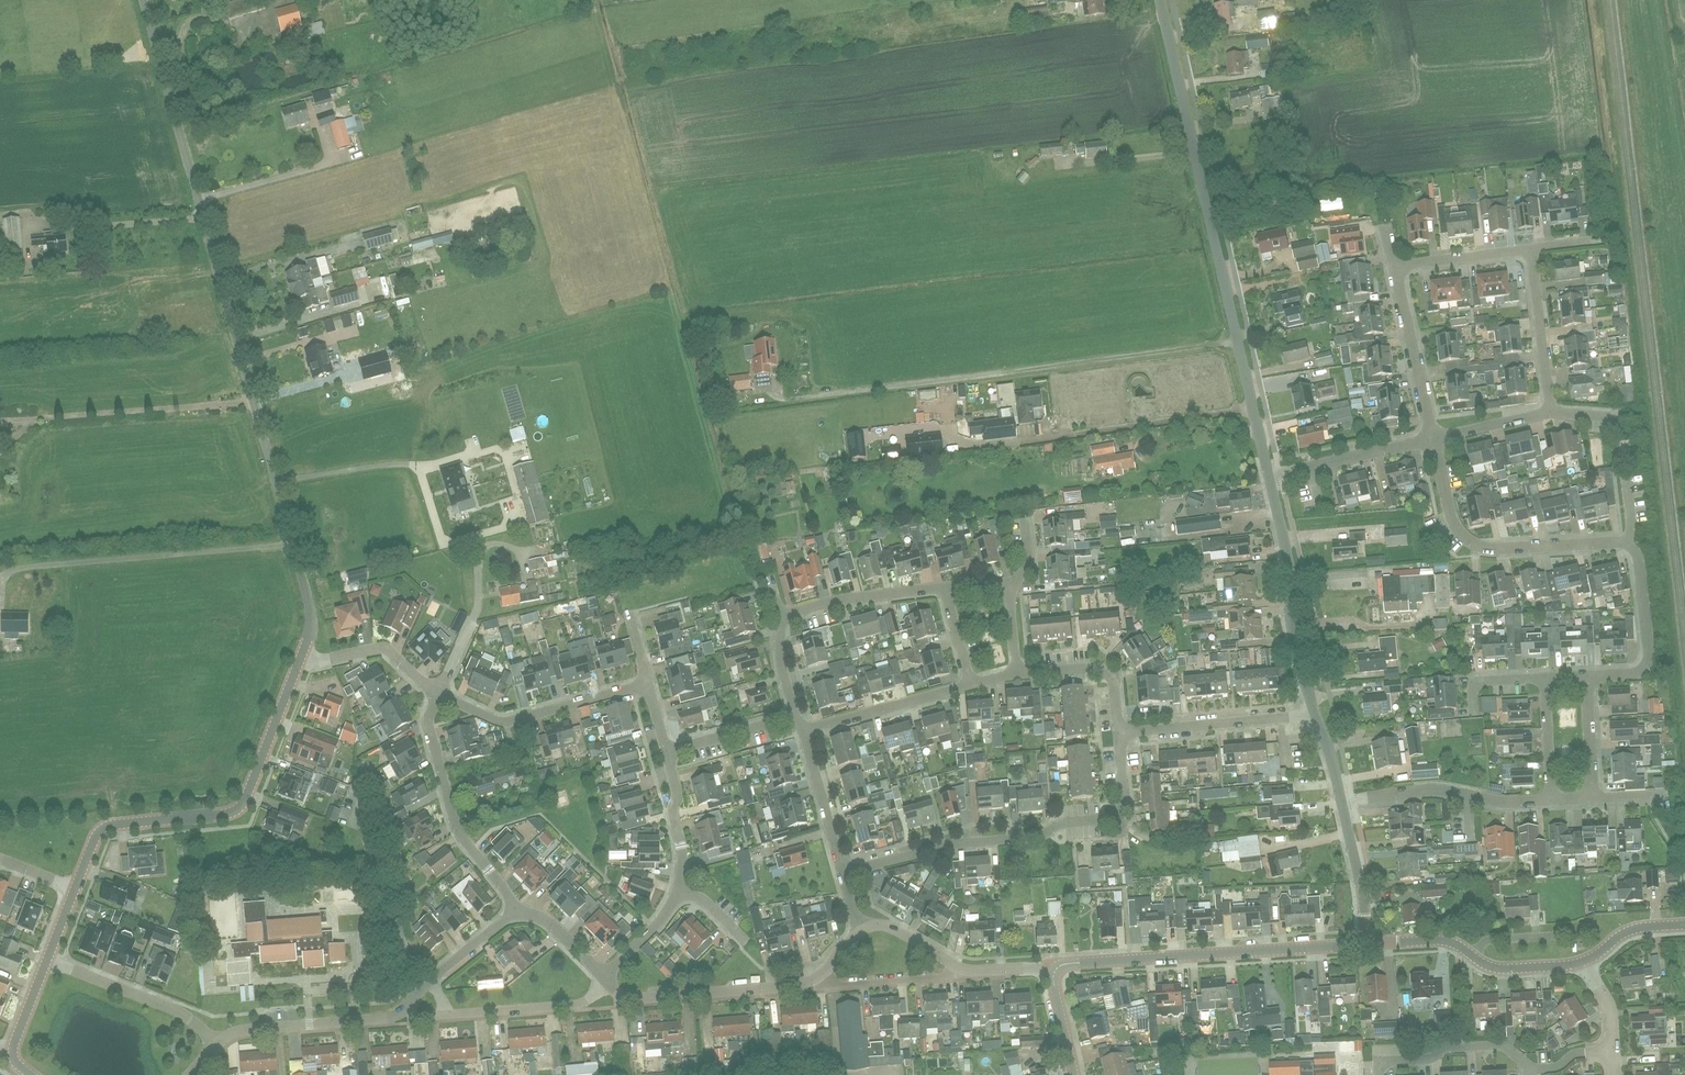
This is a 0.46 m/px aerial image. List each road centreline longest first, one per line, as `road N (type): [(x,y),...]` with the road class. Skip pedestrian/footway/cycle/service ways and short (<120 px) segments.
road 1 (unclassified): [(312,613),(143,0)]
road 2 (unclassified): [(1238,341),(791,401)]
road 3 (residential): [(74,888),(104,828),(236,810),(300,657)]
road 4 (residential): [(841,872),(1111,818),(1124,802),(1118,733)]
road 5 (unclassified): [(1238,341),(1162,0)]
road 6 (unclassified): [(1055,971),(1068,963),(1366,944)]
road 7 (residential): [(1625,546),(1472,539),(1456,522),(1433,434)]
road 8 (residential): [(518,907),(453,819),(427,719),(439,692)]
road 9 (residential): [(439,692),(513,721),(647,683)]
road 10 (residential): [(611,987),(624,999),(802,984),(820,973)]
road 11 (residential): [(219,1041),(249,1028),(390,1018),(418,995)]
road 12 (residential): [(418,995),(362,795)]
road 13 (residential): [(1118,733),(1315,717)]
road 14 (residential): [(219,1041),(170,1008),(47,960)]
road 15 (residential): [(1596,673),(1642,668),(1650,641),(1640,568),(1625,546)]
road 16 (residential): [(1433,434),(1393,264)]
road 17 (residential): [(971,685),(803,730)]
road 18 (residential): [(446,1015),(578,1005),(611,987)]
road 19 (residential): [(779,616),(835,600),(946,589)]
road 20 (residential): [(1271,475),(1433,434)]
road 21 (residential): [(1547,413),(1535,249)]
road 22 (residential): [(1378,1074),(1382,1065),(1452,1048),(1502,1046),(1525,1066)]
road 23 (residential): [(1118,733),(1113,681),(1103,668),(1016,674)]
road 24 (residential): [(439,692),(380,648),(332,661),(300,657)]
road 25 (residential): [(841,872),(803,730)]
road 26 (residential): [(1393,264),(1535,249)]
road 27 (unclassified): [(1366,944),(1342,804)]
road 28 (residential): [(820,973),(844,985),(941,977),(955,967)]
road 29 (residential): [(677,889),(676,786),(666,750)]
road 30 (unclassified): [(1271,475),(1238,341)]
road 31 (unclassified): [(1315,717),(1292,624),(1295,585)]
road 32 (residential): [(666,750),(794,715)]
road 33 (residential): [(1595,801),(1596,673)]
road 34 (residential): [(1553,801),(1549,674)]
road 35 (residential): [(1342,804),(1434,789),(1465,793)]

